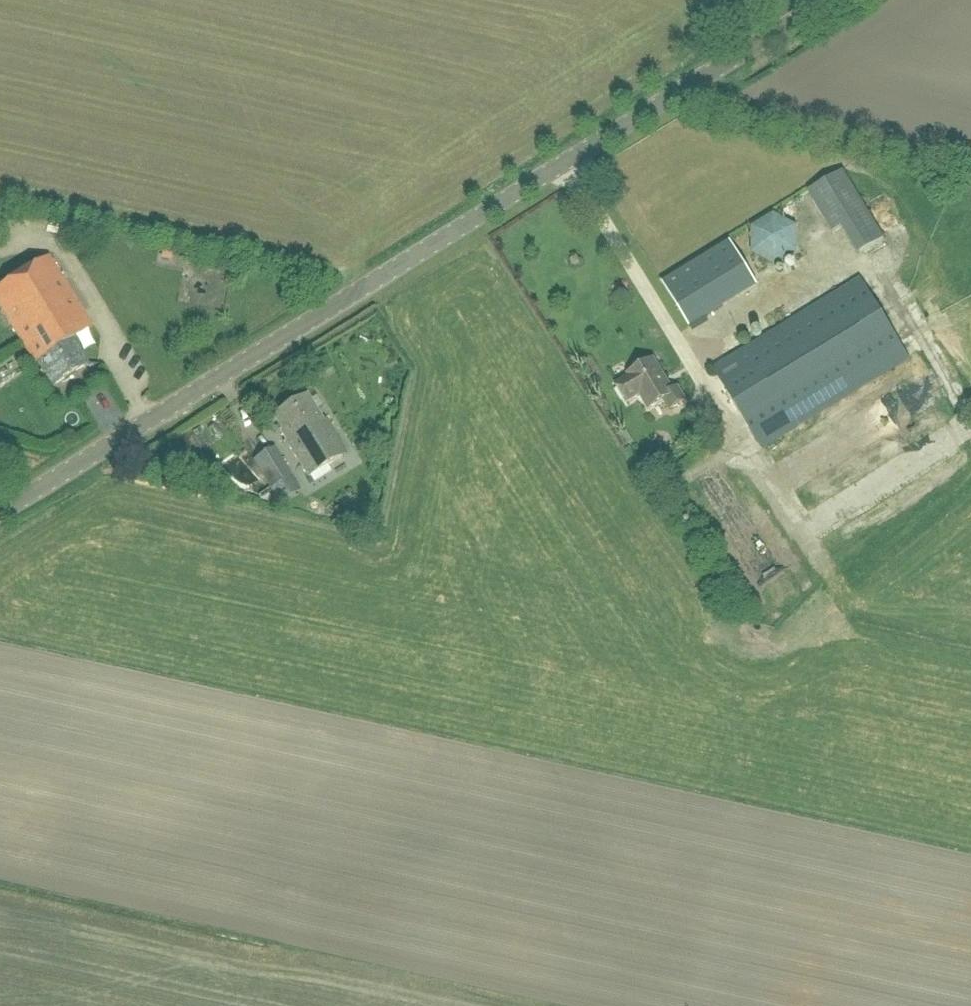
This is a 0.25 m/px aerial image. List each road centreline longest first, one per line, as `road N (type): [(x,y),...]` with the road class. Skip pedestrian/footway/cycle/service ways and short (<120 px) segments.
road 1 (tertiary): [(0,512),(827,0)]

